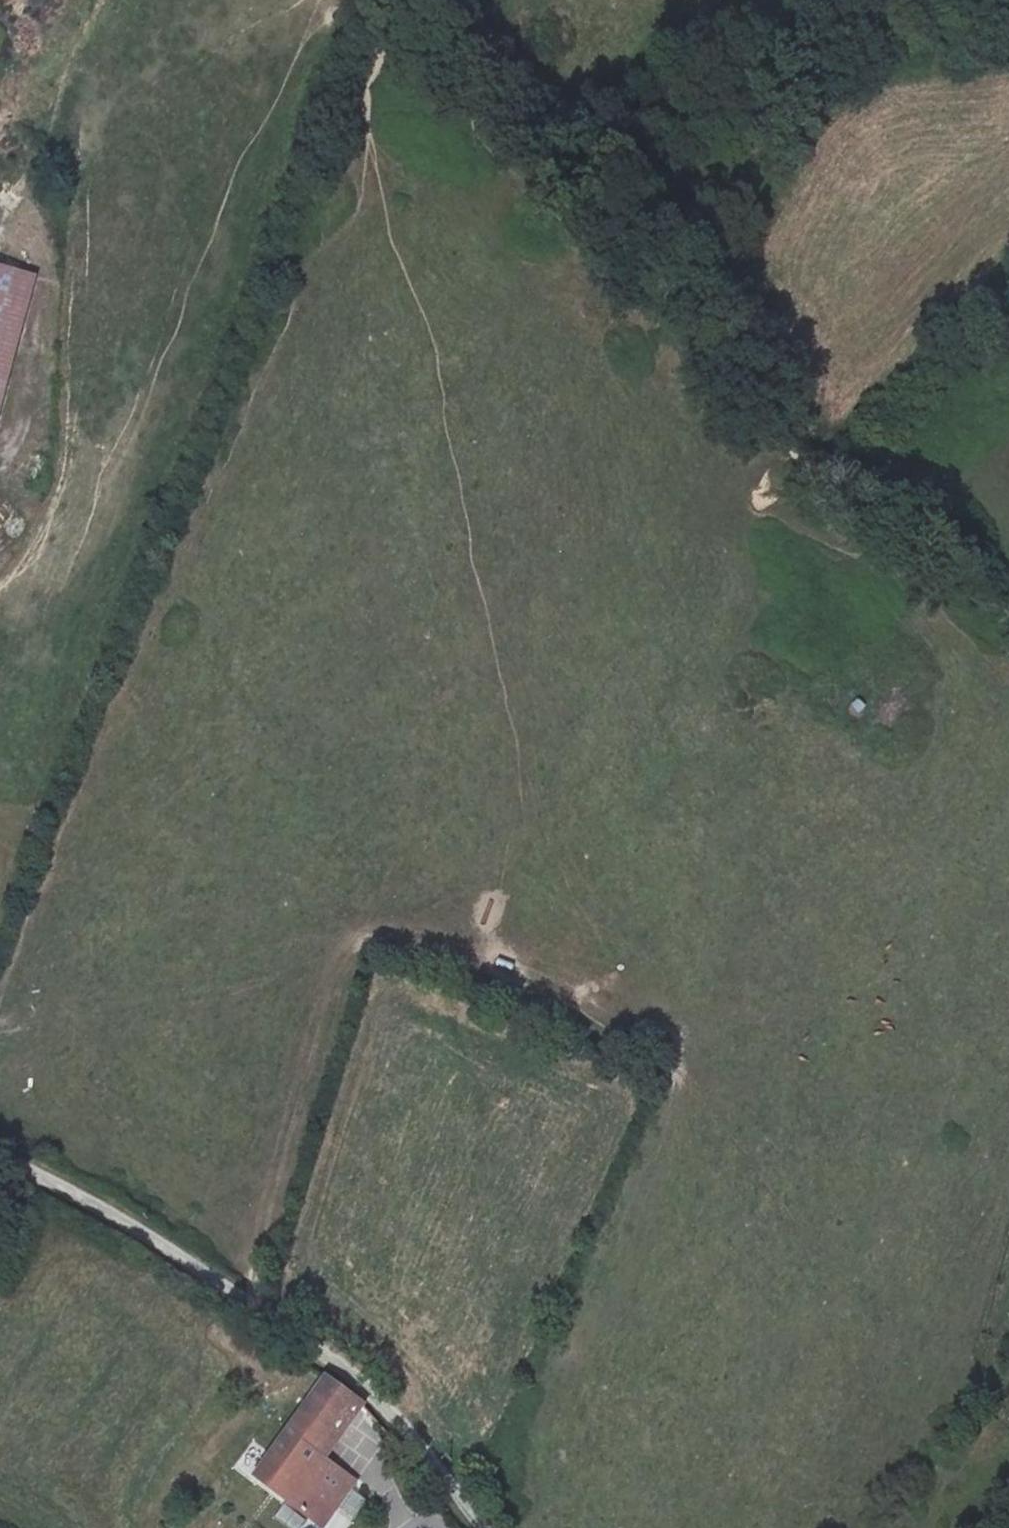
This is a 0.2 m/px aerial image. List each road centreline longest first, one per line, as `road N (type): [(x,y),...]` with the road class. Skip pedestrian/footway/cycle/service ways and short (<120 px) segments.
road 1 (unclassified): [(488,1527),(372,1389),(162,1245),(0,1161)]
road 2 (track): [(0,211),(30,229),(46,258),(51,292),(17,438),(0,446)]

